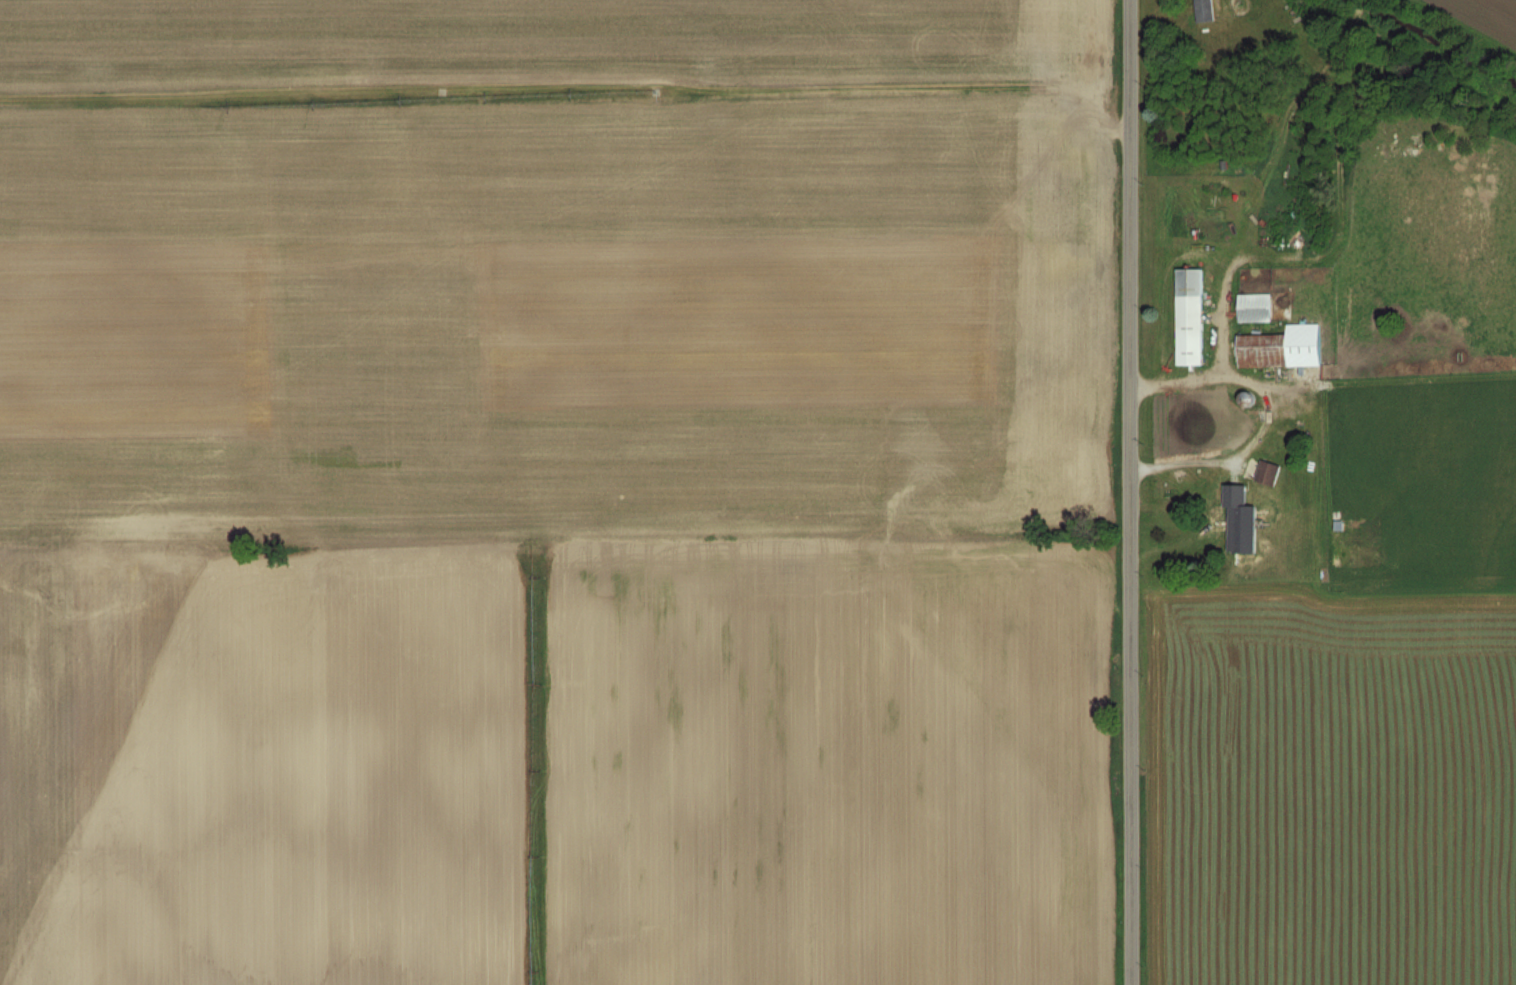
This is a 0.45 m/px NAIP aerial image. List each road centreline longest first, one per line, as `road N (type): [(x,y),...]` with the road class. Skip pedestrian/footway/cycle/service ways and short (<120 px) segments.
road 1 (residential): [(1133,984),(1133,0)]

